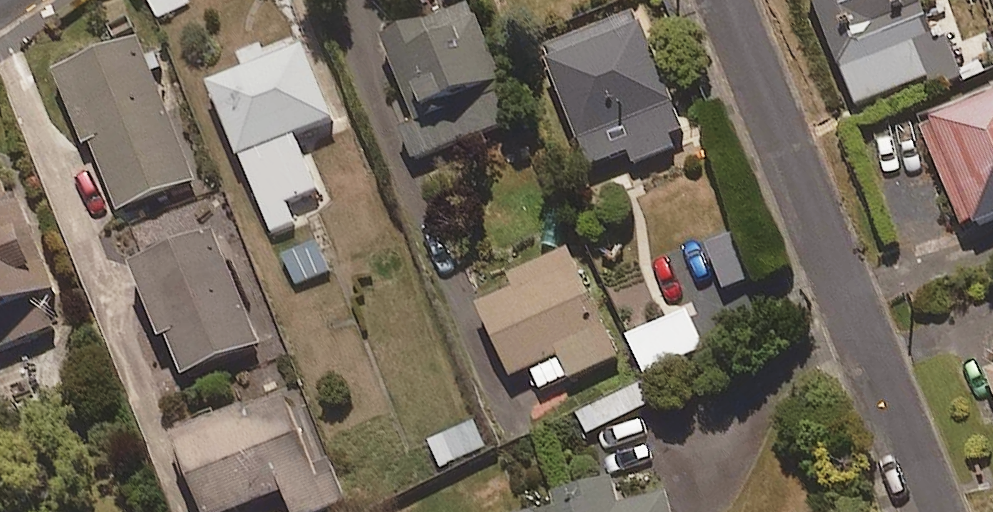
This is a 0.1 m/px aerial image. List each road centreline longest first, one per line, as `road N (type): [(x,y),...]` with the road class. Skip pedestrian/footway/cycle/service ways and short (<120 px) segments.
road 1 (residential): [(933,511),(726,0)]

